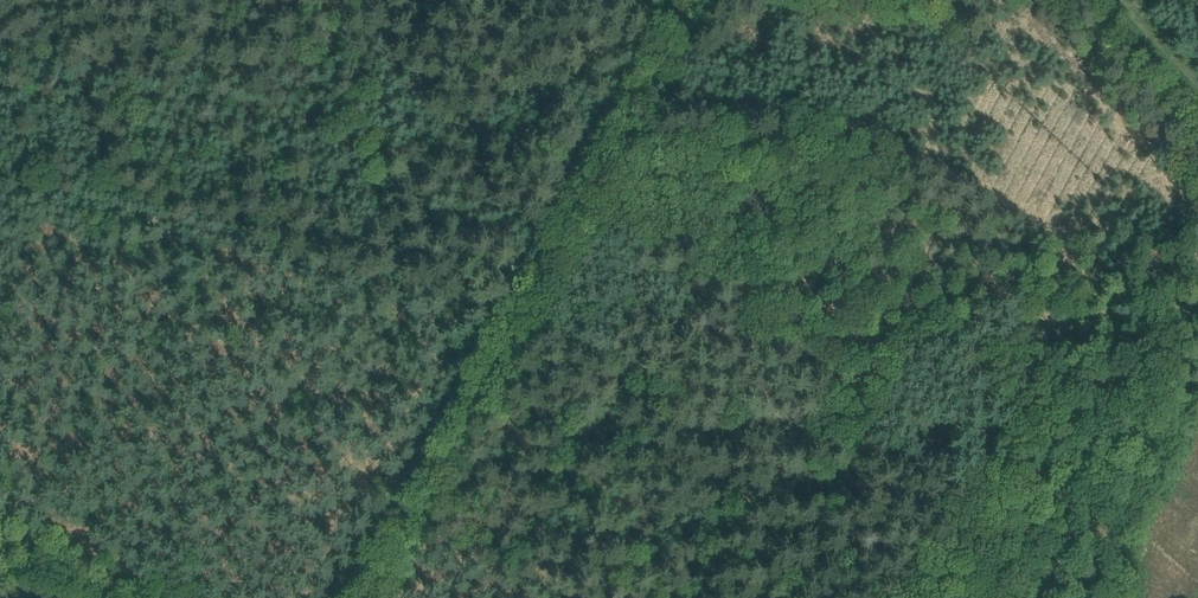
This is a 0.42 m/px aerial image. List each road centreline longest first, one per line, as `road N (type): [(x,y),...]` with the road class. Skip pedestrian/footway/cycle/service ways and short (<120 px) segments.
road 1 (track): [(1083,597),(1119,526),(1013,458),(930,474),(876,460),(525,319),(697,0)]
road 2 (track): [(118,597),(0,555)]

